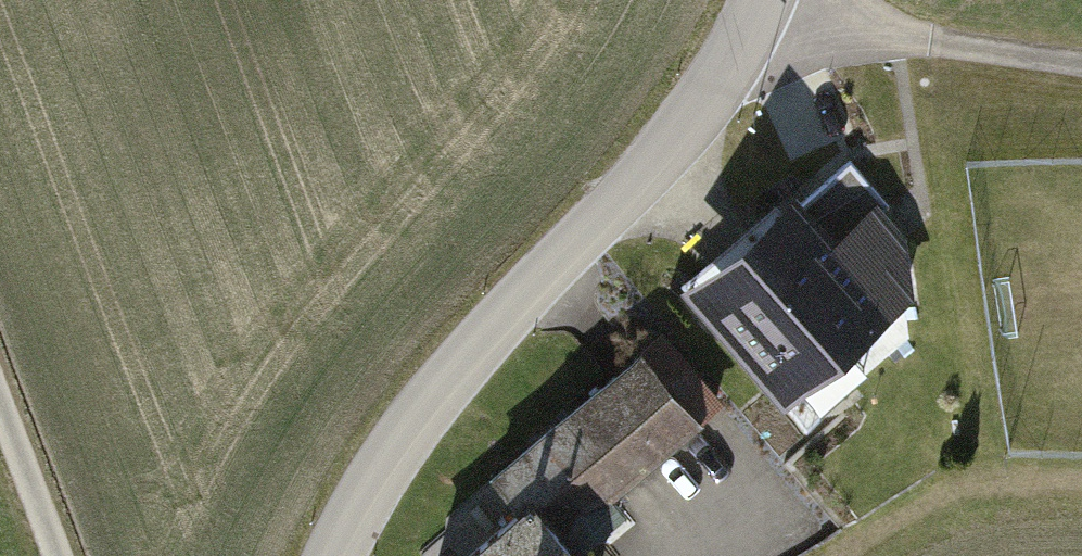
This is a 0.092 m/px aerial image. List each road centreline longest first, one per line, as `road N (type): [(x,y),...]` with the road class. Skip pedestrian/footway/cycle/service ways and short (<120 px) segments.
road 1 (tertiary): [(779,0),(680,137),(405,439),(337,555)]
road 2 (track): [(777,9),(1081,62)]
road 3 (track): [(0,408),(57,555)]

